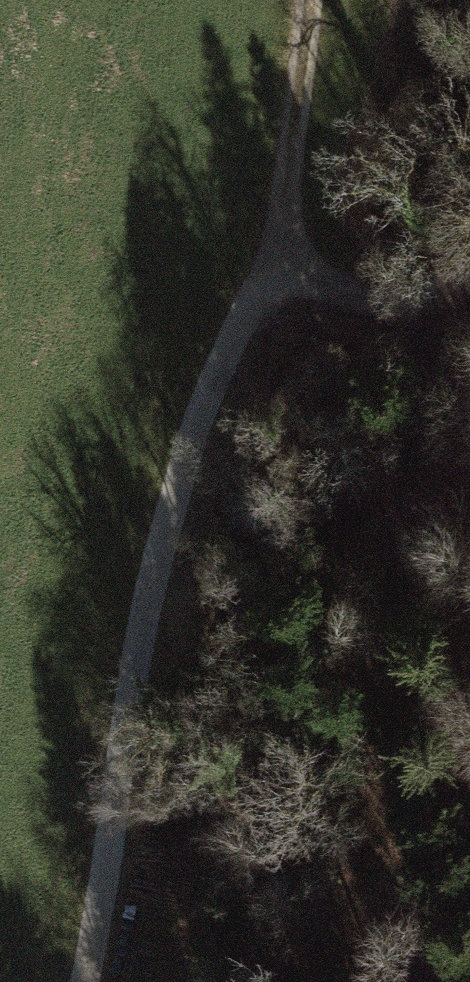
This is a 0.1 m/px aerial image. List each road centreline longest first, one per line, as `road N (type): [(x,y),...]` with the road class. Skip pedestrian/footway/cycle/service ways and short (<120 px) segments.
road 1 (track): [(87,981),(161,550),(199,418),(271,259)]
road 2 (track): [(450,981),(401,798),(392,702),(394,579),(428,299)]
road 3 (track): [(271,259),(313,0)]
road 4 (track): [(469,275),(428,299),(397,300),(271,259)]

